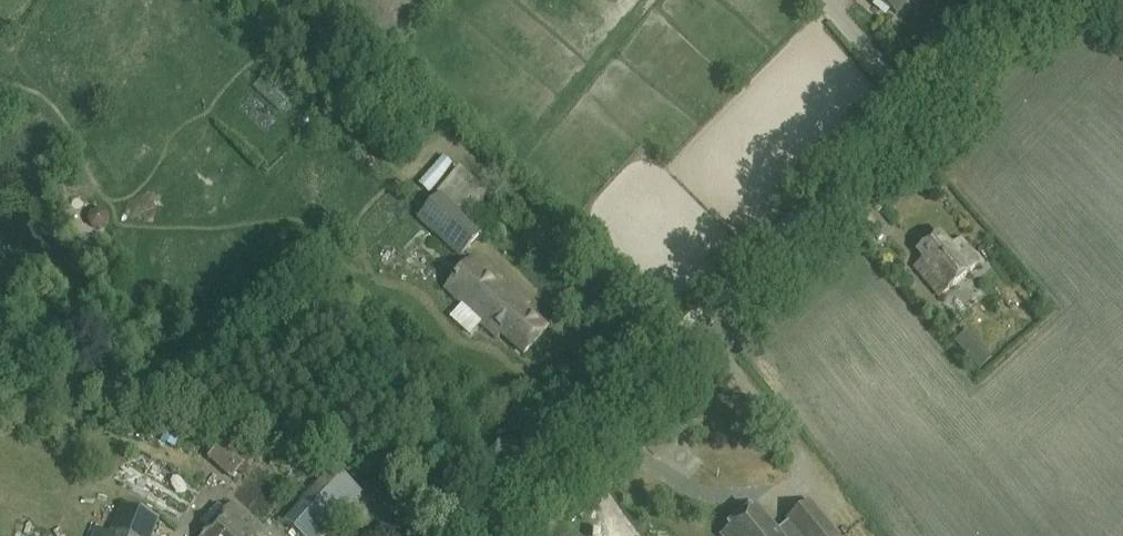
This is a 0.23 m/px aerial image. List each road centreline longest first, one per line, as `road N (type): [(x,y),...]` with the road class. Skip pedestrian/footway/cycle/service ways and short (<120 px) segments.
road 1 (tertiary): [(508,535),(1046,0)]

